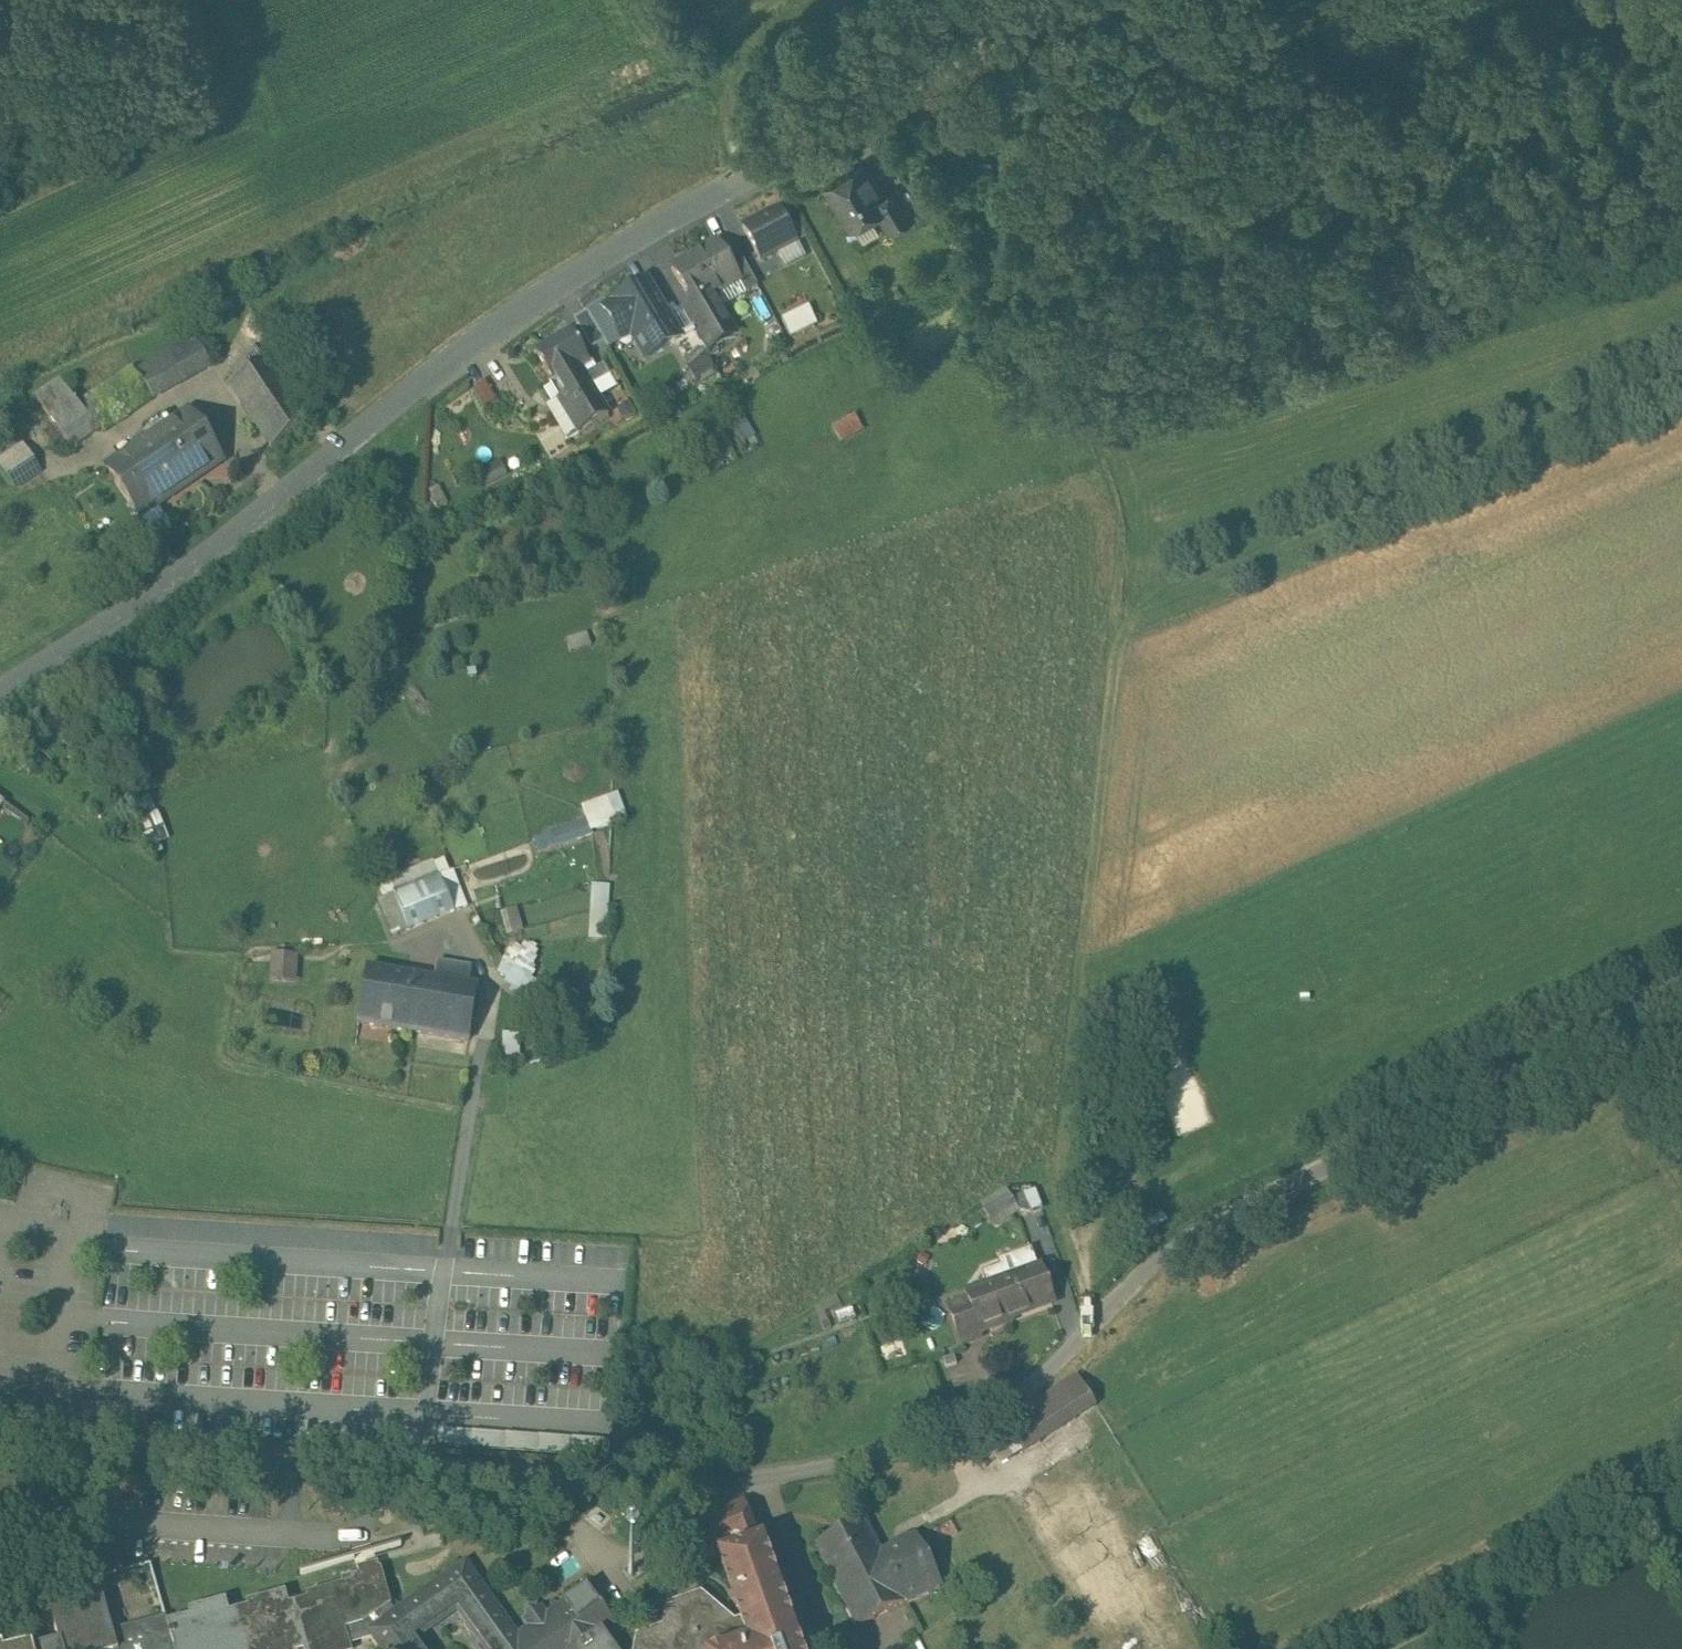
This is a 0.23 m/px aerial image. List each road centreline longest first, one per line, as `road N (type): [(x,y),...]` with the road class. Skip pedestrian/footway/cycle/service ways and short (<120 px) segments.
road 1 (unclassified): [(0,1442),(630,1481),(747,1478),(856,1460),(944,1433),(1018,1395),(1144,1271),(1193,1234),(1681,989)]
road 2 (unclassified): [(0,691),(141,604),(520,301),(906,88),(1036,0)]
road 3 (track): [(1393,1648),(1681,1491)]
road 4 (track): [(1681,1168),(1620,1025)]

